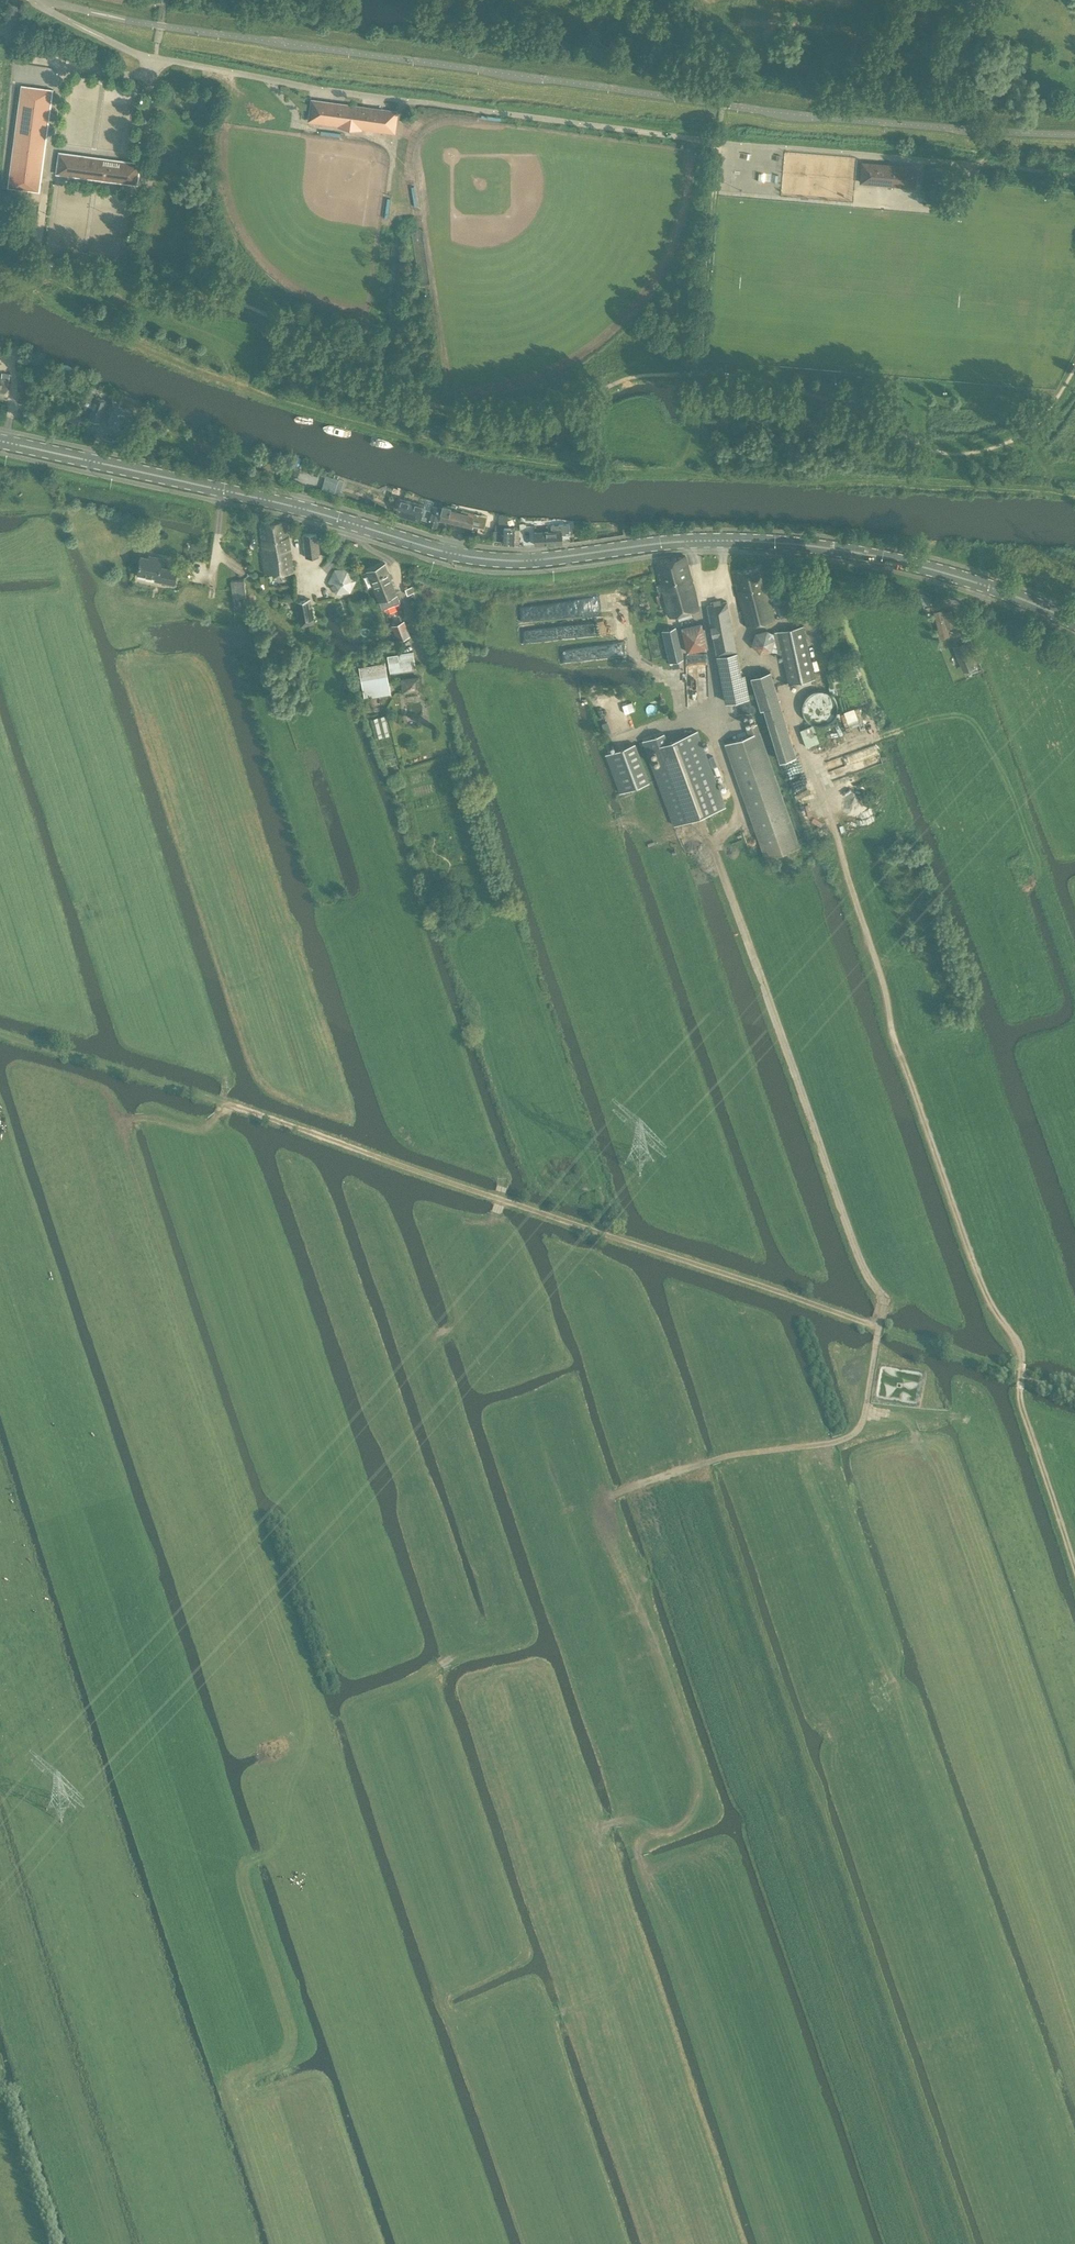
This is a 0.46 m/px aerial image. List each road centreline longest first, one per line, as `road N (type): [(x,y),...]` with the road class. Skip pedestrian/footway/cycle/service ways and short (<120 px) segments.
road 1 (track): [(1074,1397),(0,1033)]
road 2 (primary): [(1074,625),(951,575),(871,555),(691,540),(536,556),(451,551),(269,499),(0,440)]
road 3 (unclassified): [(30,0),(156,58),(321,90),(719,142),(1024,170)]
road 4 (track): [(602,1499),(718,1459),(845,1440),(864,1421),(884,1308),(864,1276),(710,844)]
road 5 (track): [(120,1121),(206,1130),(227,1085)]

